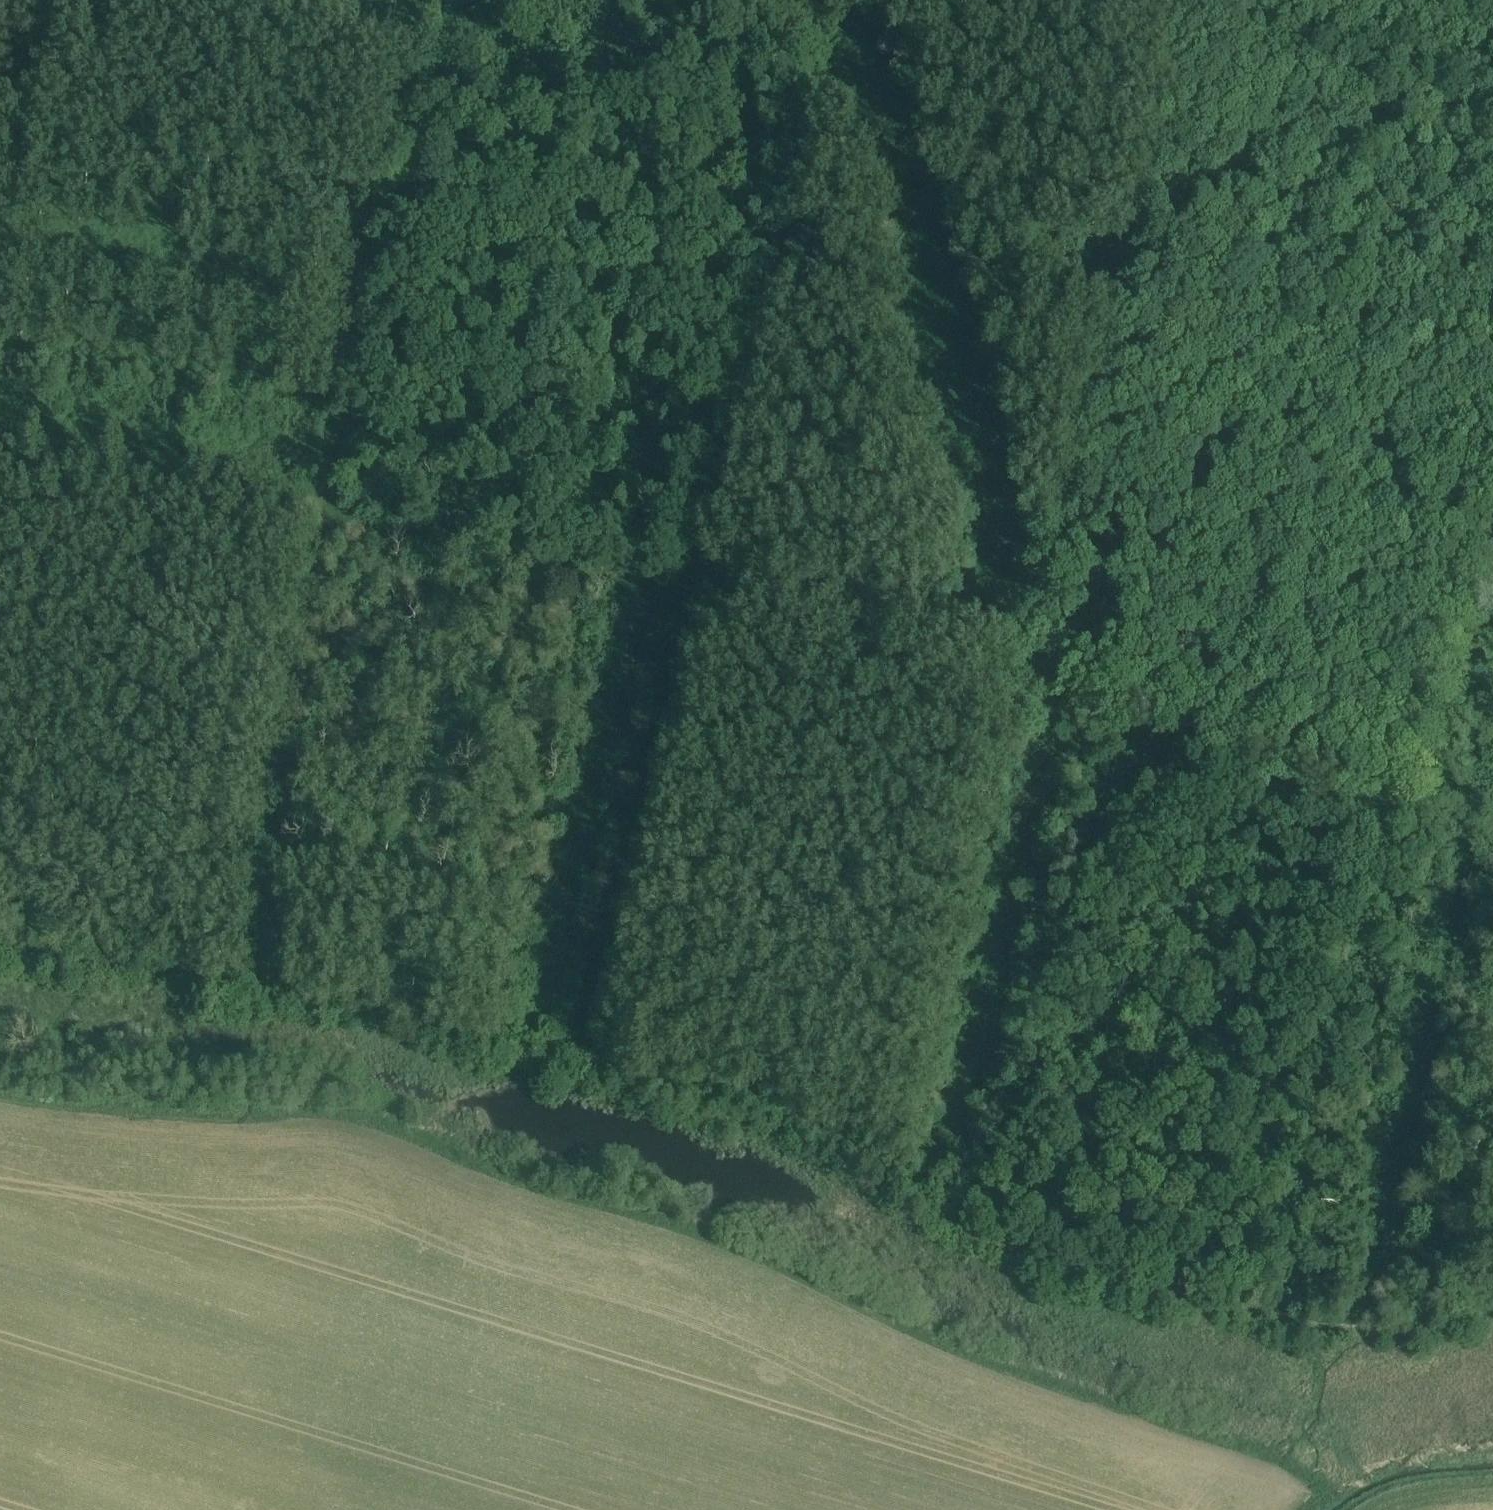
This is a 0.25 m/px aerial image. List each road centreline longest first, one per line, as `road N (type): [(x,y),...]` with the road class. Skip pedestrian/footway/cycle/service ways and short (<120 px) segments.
road 1 (track): [(306,491),(686,585),(744,589),(1019,664),(1106,721),(1224,761),(1427,811),(1492,558)]
road 2 (track): [(1492,1299),(1440,1317),(1344,1321),(1034,1253),(748,1104),(233,972)]
road 3 (track): [(407,0),(371,145),(306,491),(233,972)]
road 4 (track): [(686,585),(832,35),(813,7),(777,0)]
road 5 (track): [(233,972),(0,934)]

